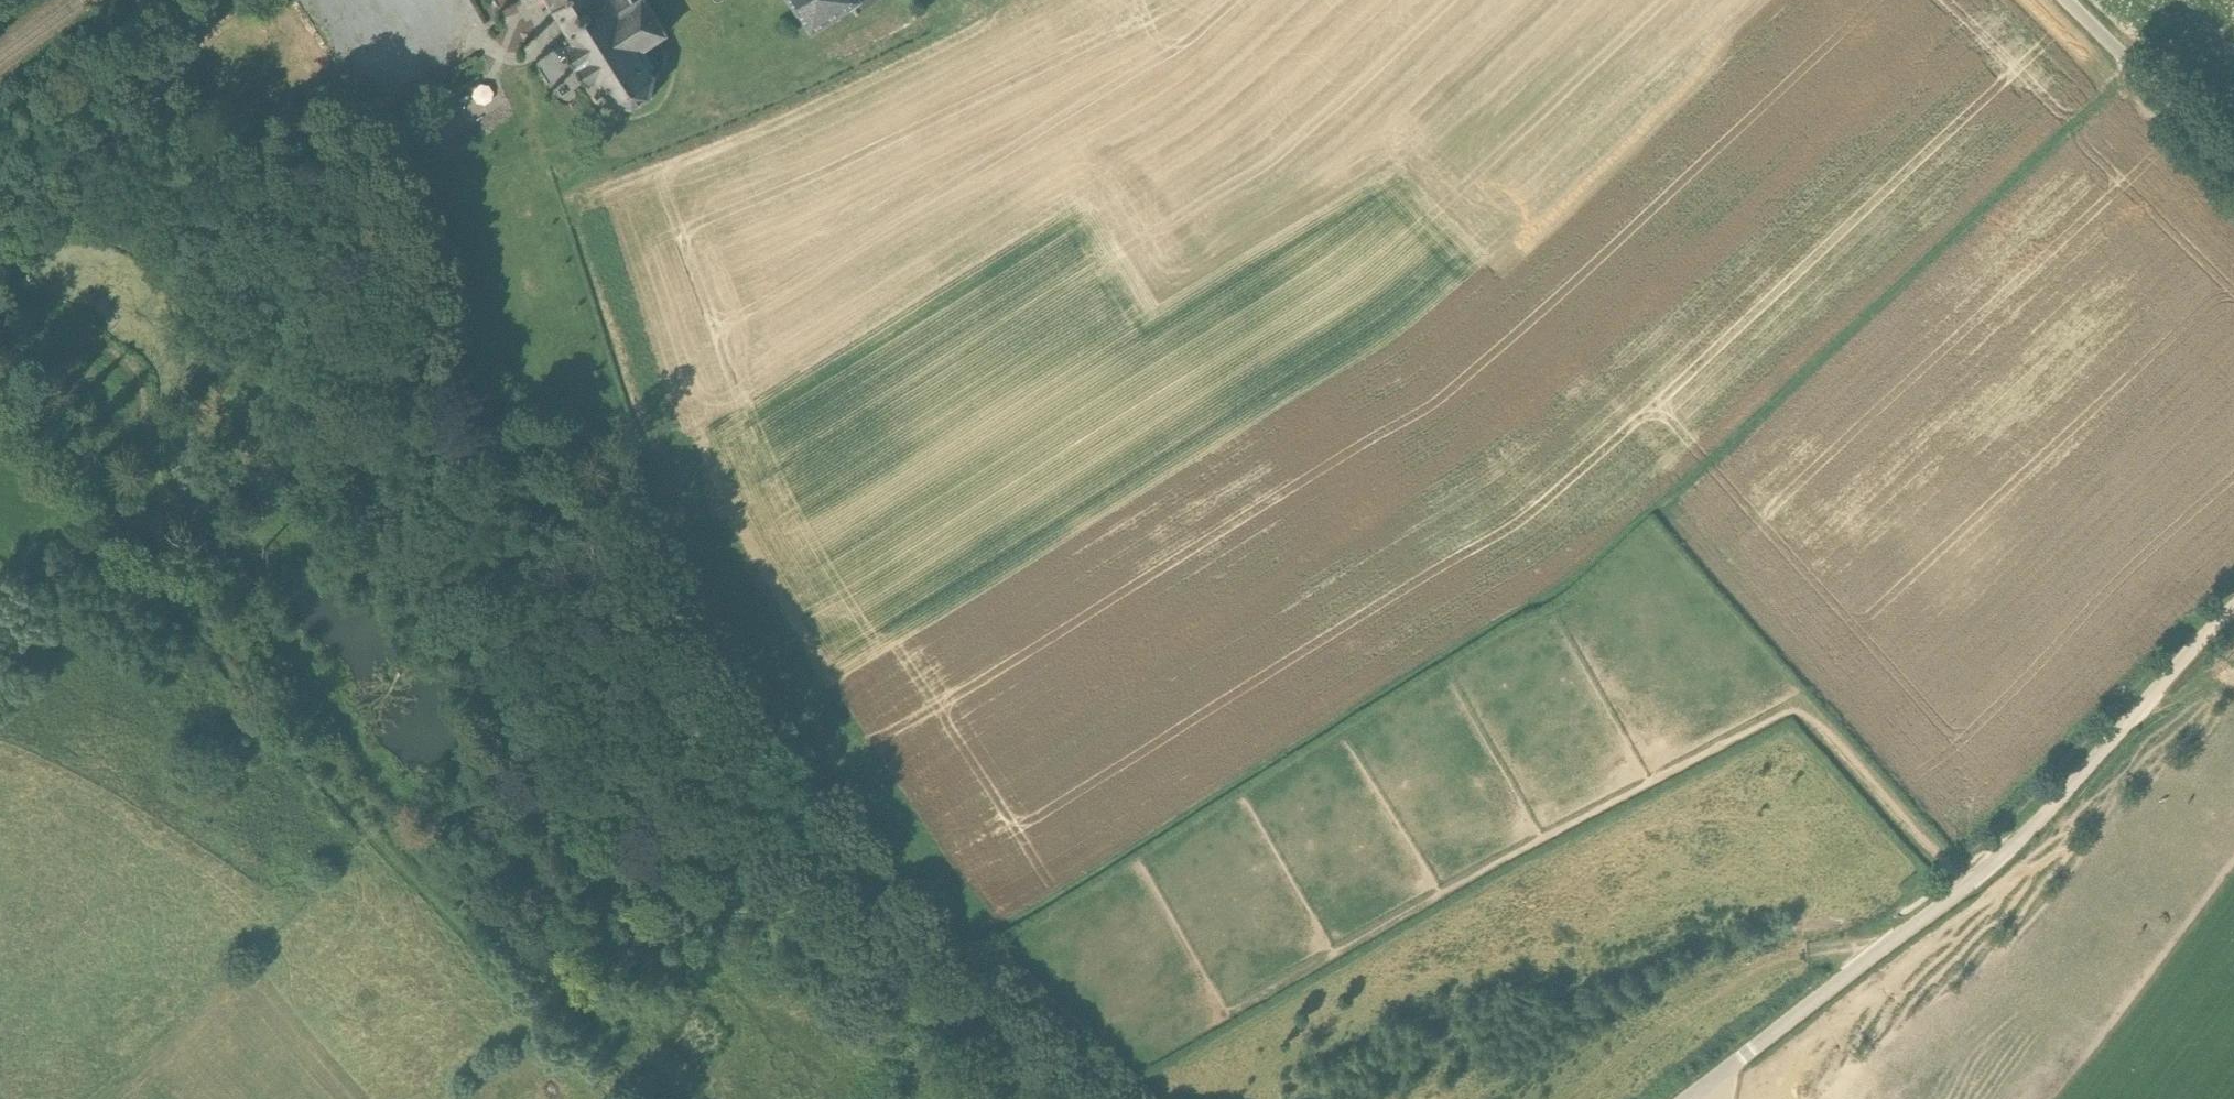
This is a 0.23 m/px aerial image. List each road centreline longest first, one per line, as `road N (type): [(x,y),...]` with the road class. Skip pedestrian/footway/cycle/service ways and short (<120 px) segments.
road 1 (track): [(1964,888),(1845,749),(1812,717),(1790,710),(1238,1009)]
road 2 (unclassified): [(1686,1098),(2024,838),(2233,609)]
road 3 (unclassified): [(2233,162),(2066,0)]

